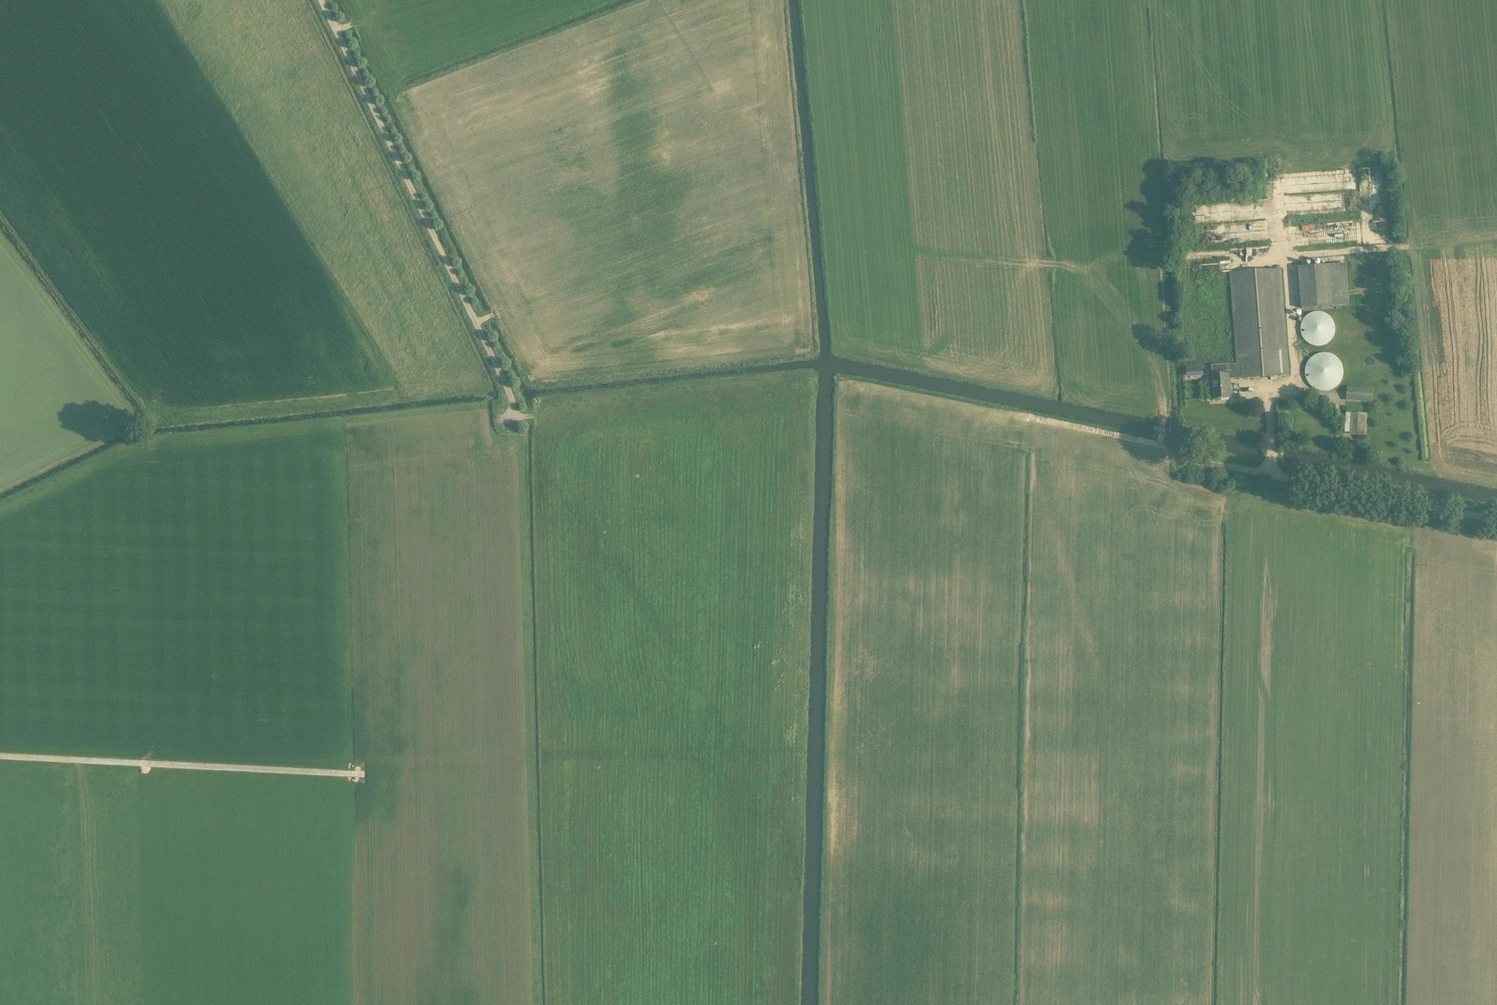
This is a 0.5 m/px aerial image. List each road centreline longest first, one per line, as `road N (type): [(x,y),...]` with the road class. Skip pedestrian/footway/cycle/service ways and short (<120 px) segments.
road 1 (unclassified): [(521,417),(513,417),(511,398),(330,0)]
road 2 (unclassified): [(1496,520),(1173,454)]

